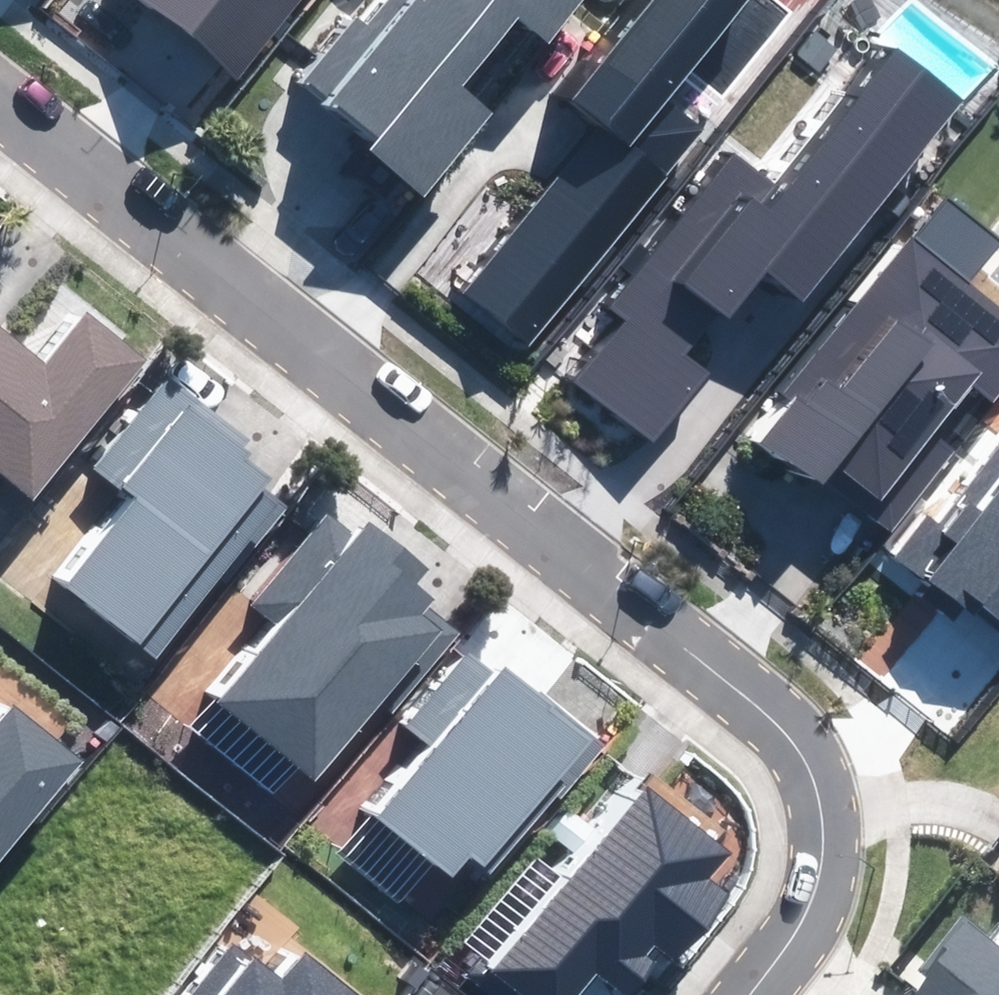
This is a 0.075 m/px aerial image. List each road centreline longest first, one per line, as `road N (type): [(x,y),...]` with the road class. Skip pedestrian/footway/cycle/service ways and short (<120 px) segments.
road 1 (residential): [(0,107),(751,711),(810,773),(827,853),(803,936),(756,994)]

